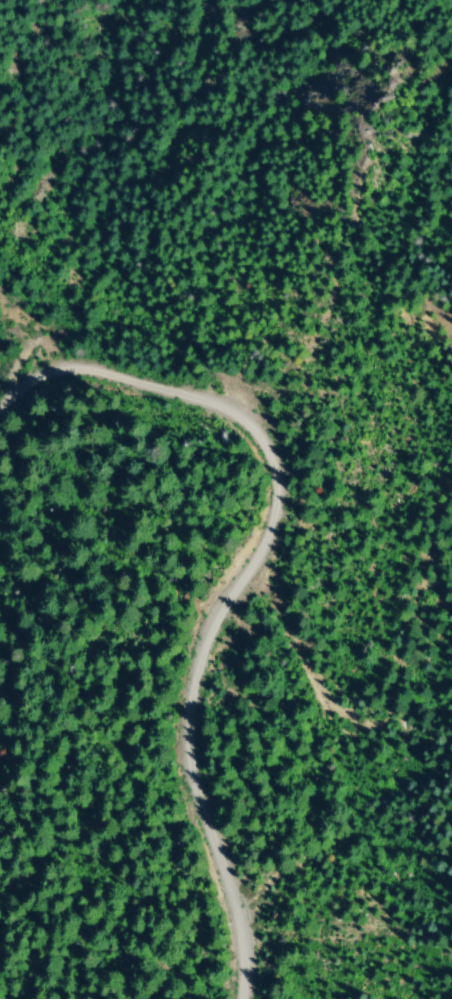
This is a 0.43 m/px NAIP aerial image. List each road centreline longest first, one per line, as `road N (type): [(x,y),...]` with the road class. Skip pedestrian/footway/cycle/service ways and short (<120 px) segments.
road 1 (track): [(235,998),(237,939),(191,792),(182,728),(203,635),(260,550),(269,492),(261,460),(227,420),(108,382),(50,379),(0,416)]
road 2 (track): [(260,550),(314,700),(354,728),(378,723),(393,698),(451,444)]

